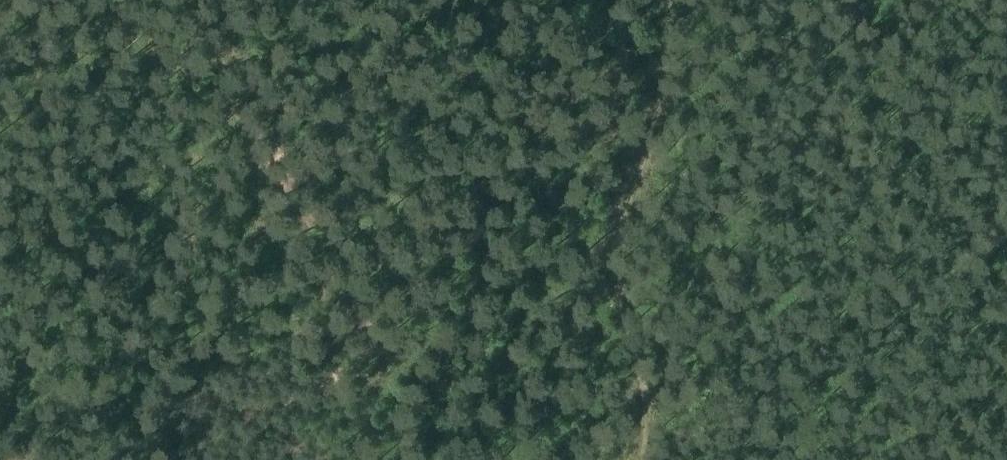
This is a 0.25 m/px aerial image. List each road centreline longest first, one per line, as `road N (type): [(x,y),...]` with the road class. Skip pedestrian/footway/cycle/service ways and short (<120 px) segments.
road 1 (track): [(647,459),(612,265),(663,74),(671,31),(666,0)]

